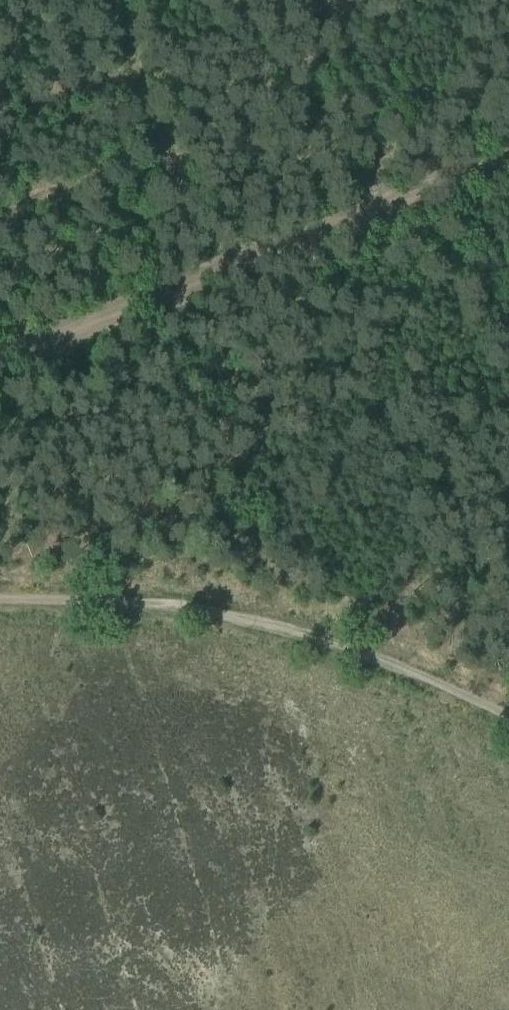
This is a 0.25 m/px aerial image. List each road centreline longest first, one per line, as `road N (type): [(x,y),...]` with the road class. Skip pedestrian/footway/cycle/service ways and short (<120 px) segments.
road 1 (track): [(0,357),(467,171)]

